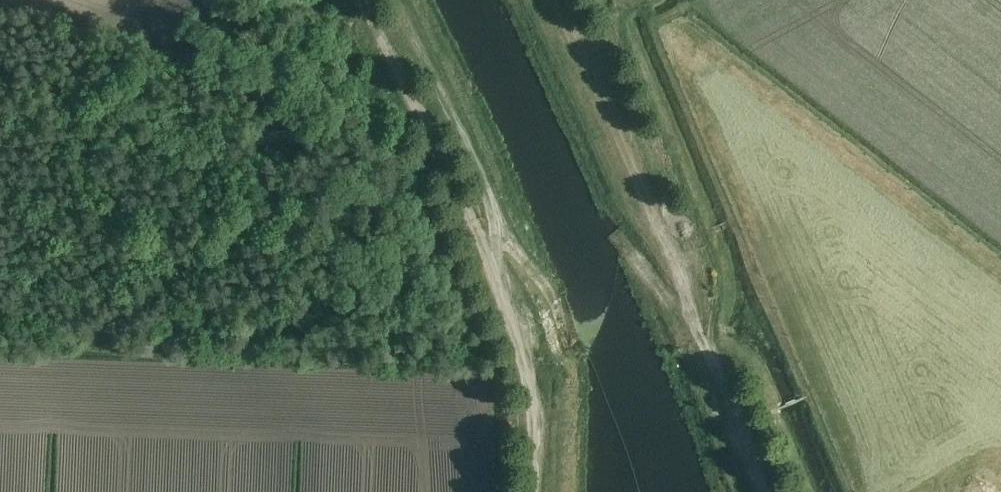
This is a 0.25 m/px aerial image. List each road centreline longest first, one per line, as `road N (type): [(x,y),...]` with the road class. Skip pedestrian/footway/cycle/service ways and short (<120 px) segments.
road 1 (track): [(556,0),(580,39),(765,491)]
road 2 (track): [(541,491),(543,384),(494,293),(406,74),(361,0)]

